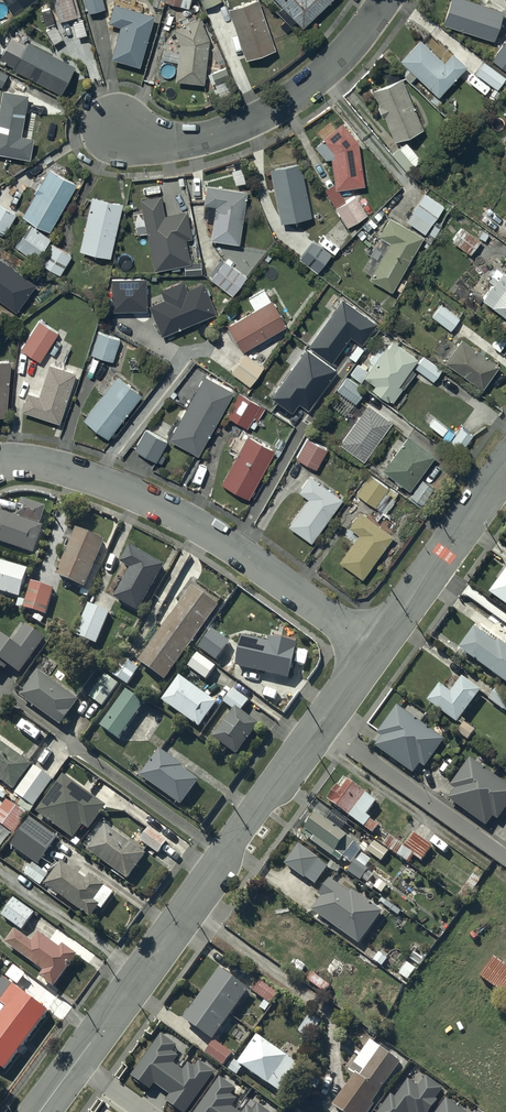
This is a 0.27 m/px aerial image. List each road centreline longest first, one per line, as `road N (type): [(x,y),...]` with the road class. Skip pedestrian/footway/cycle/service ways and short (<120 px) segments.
road 1 (unclassified): [(40,1111),(321,727)]
road 2 (residential): [(376,650),(229,543),(152,500),(63,469),(0,462)]
road 3 (residential): [(385,0),(320,77),(277,109),(200,138),(117,128)]
road 4 (residential): [(321,727),(505,859)]
road 5 (unclassified): [(376,650),(505,467)]

